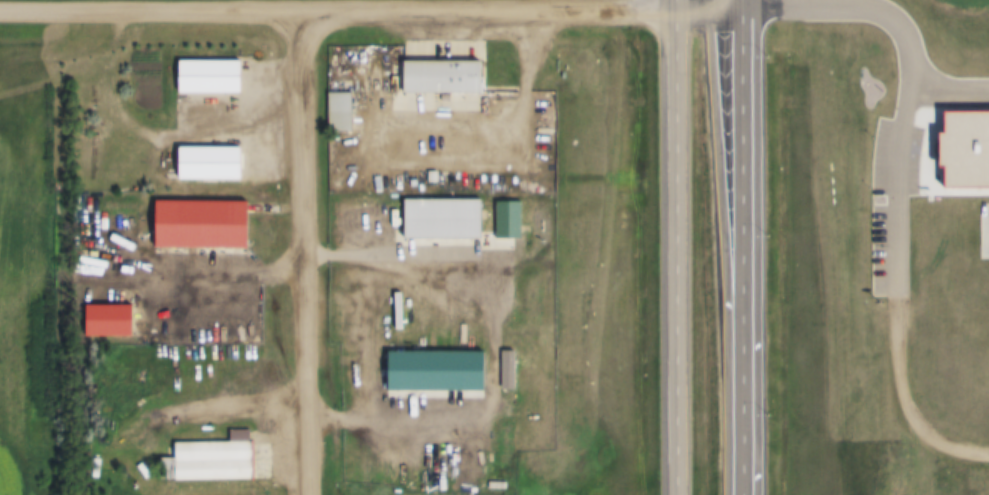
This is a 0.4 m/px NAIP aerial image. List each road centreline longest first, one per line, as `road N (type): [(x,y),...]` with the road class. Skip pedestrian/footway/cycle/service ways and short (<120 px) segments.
road 1 (residential): [(0,7),(678,6)]
road 2 (trunk): [(678,0),(683,494)]
road 3 (trunk): [(750,494),(747,0)]
road 4 (residential): [(303,7),(313,494)]

